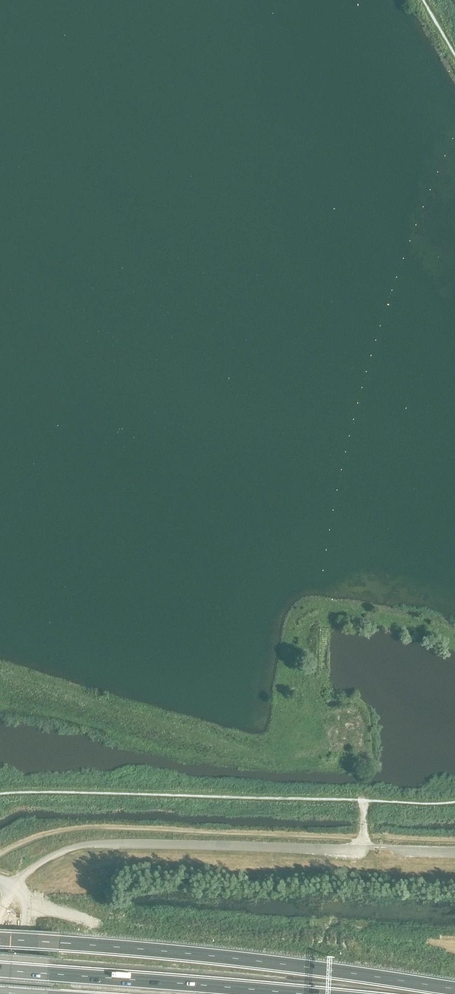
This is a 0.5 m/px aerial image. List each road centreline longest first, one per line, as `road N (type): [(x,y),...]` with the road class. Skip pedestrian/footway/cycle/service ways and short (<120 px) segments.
road 1 (motorway): [(454,992),(0,968)]
road 2 (unclassified): [(12,887),(58,852),(92,844),(380,848)]

